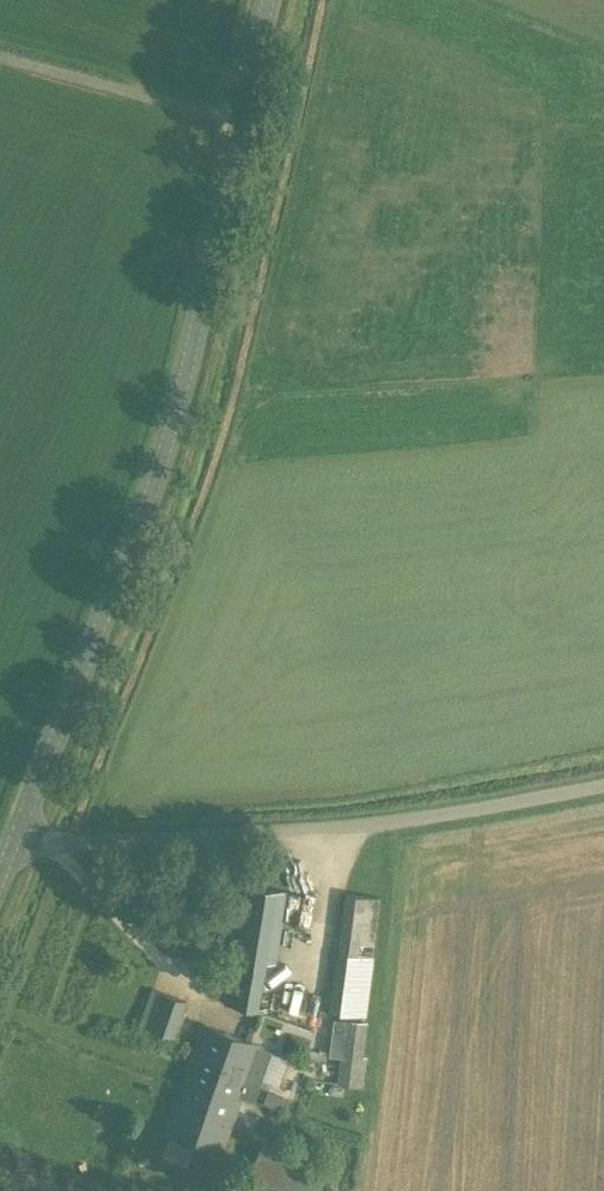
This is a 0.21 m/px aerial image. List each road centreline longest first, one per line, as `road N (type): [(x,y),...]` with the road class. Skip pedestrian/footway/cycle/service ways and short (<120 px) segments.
road 1 (unclassified): [(0,876),(155,483),(275,0)]

